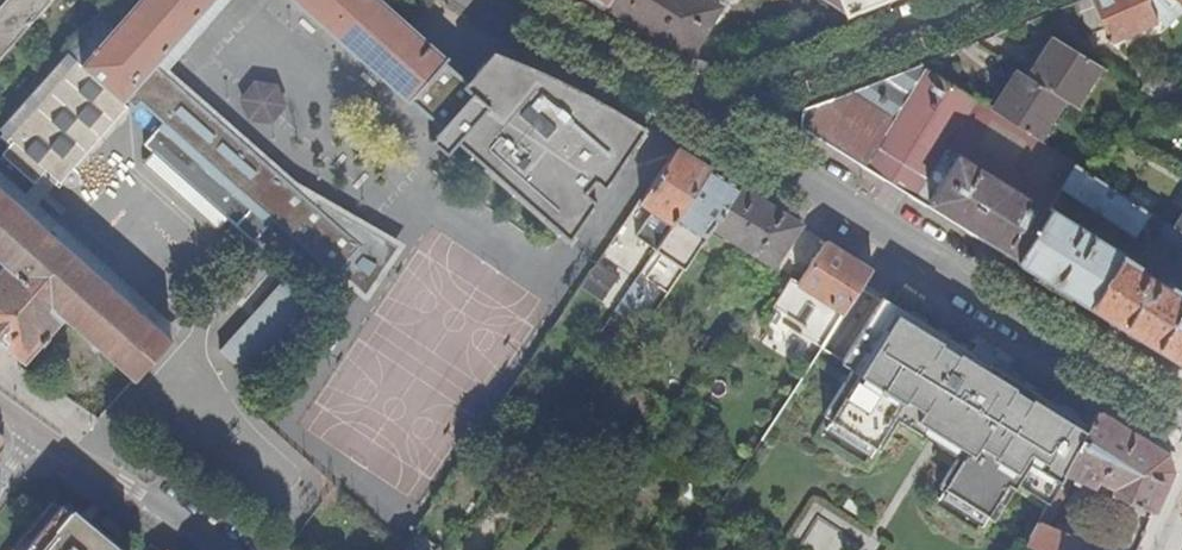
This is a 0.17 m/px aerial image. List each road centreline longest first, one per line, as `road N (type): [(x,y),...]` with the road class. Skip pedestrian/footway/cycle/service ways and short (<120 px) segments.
road 1 (residential): [(691,111),(1181,416)]
road 2 (residential): [(987,0),(691,111)]
road 3 (residential): [(511,0),(691,111)]
road 4 (residential): [(204,549),(32,433)]

